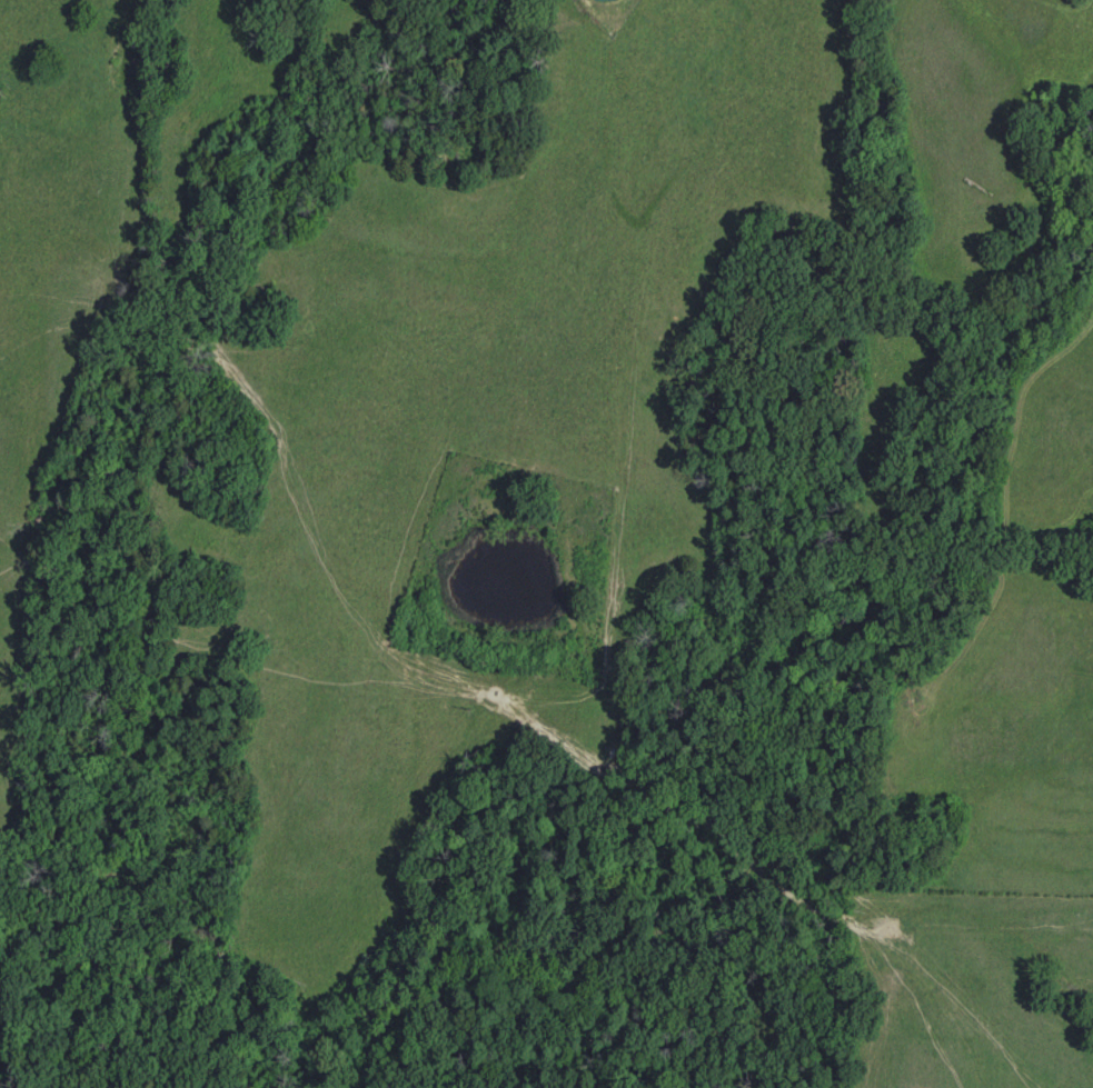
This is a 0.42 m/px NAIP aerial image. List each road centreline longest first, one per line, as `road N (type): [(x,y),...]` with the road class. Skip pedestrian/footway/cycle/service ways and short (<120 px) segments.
road 1 (track): [(644,0),(608,48),(603,151),(609,211)]

